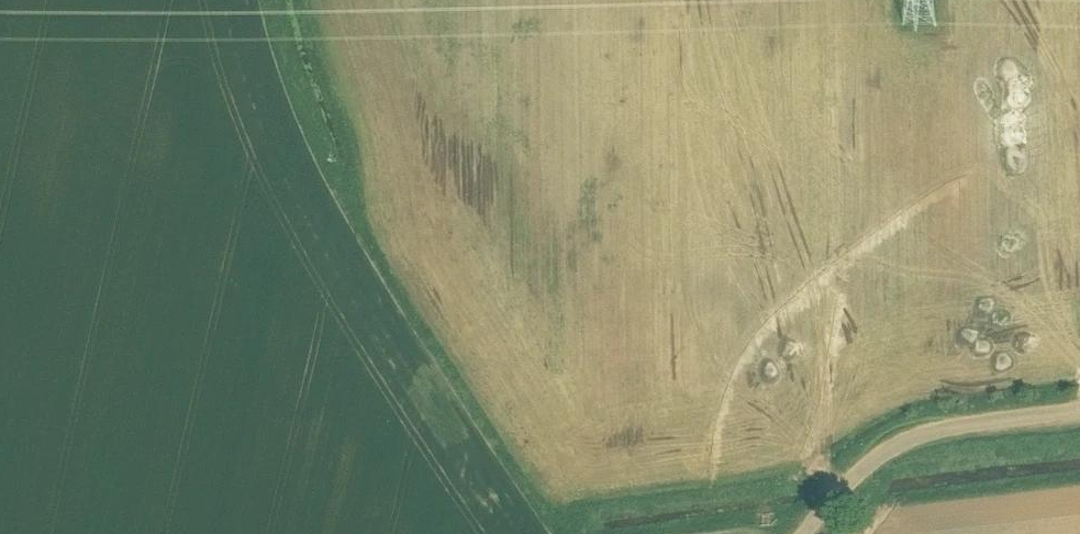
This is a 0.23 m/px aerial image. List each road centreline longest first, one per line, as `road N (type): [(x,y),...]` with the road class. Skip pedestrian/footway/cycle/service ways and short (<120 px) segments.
road 1 (unclassified): [(815,533),(865,470),(927,441),(1079,421)]

